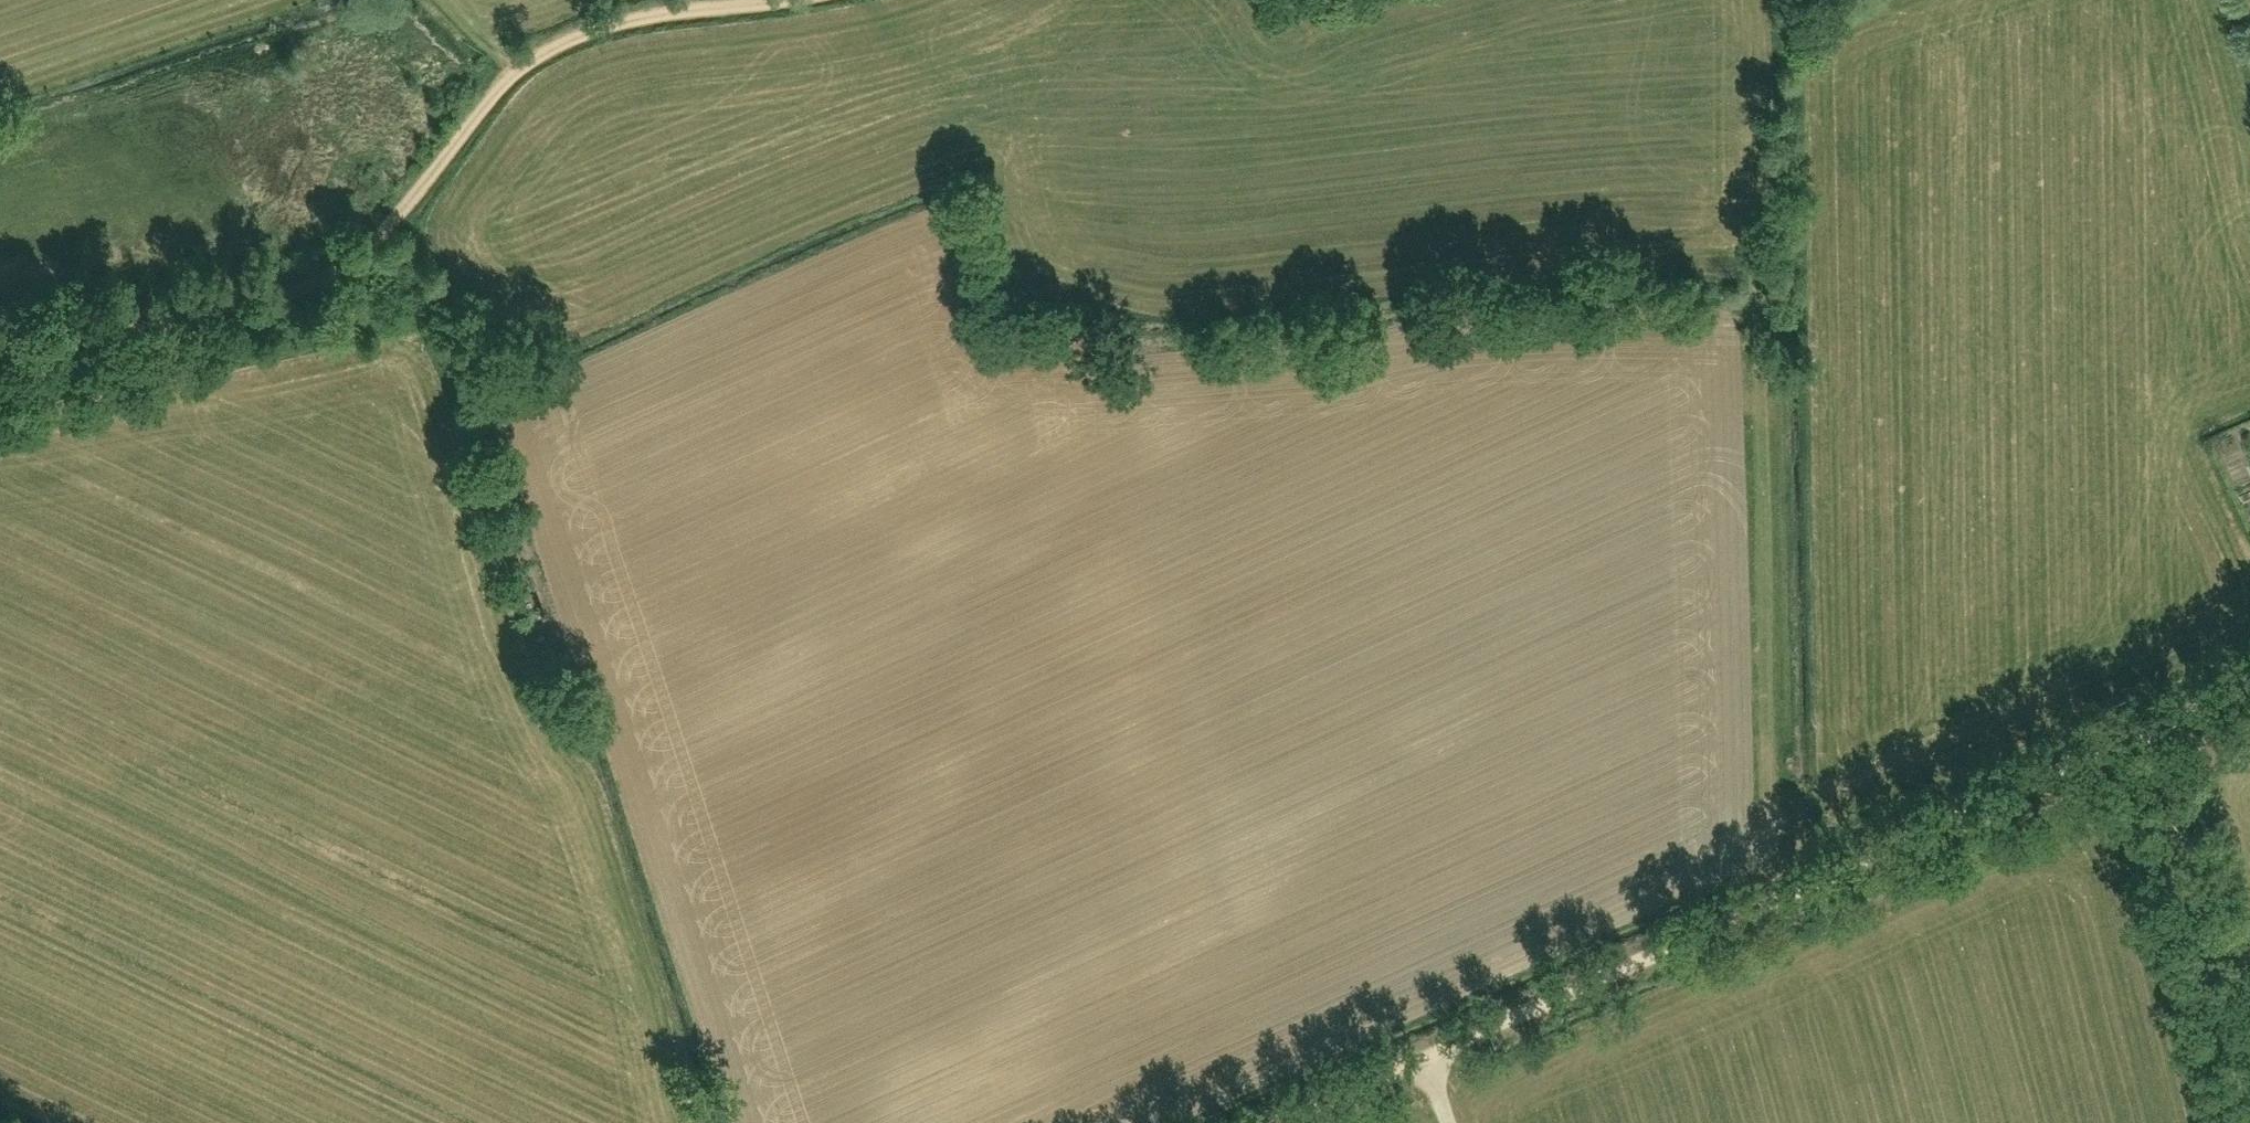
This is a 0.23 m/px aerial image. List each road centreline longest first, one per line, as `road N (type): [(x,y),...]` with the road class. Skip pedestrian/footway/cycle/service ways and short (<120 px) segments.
road 1 (track): [(2154,729),(1281,1122)]
road 2 (track): [(0,353),(228,317),(287,300),(345,267),(491,96),(550,48),(609,23),(675,10),(818,0)]

